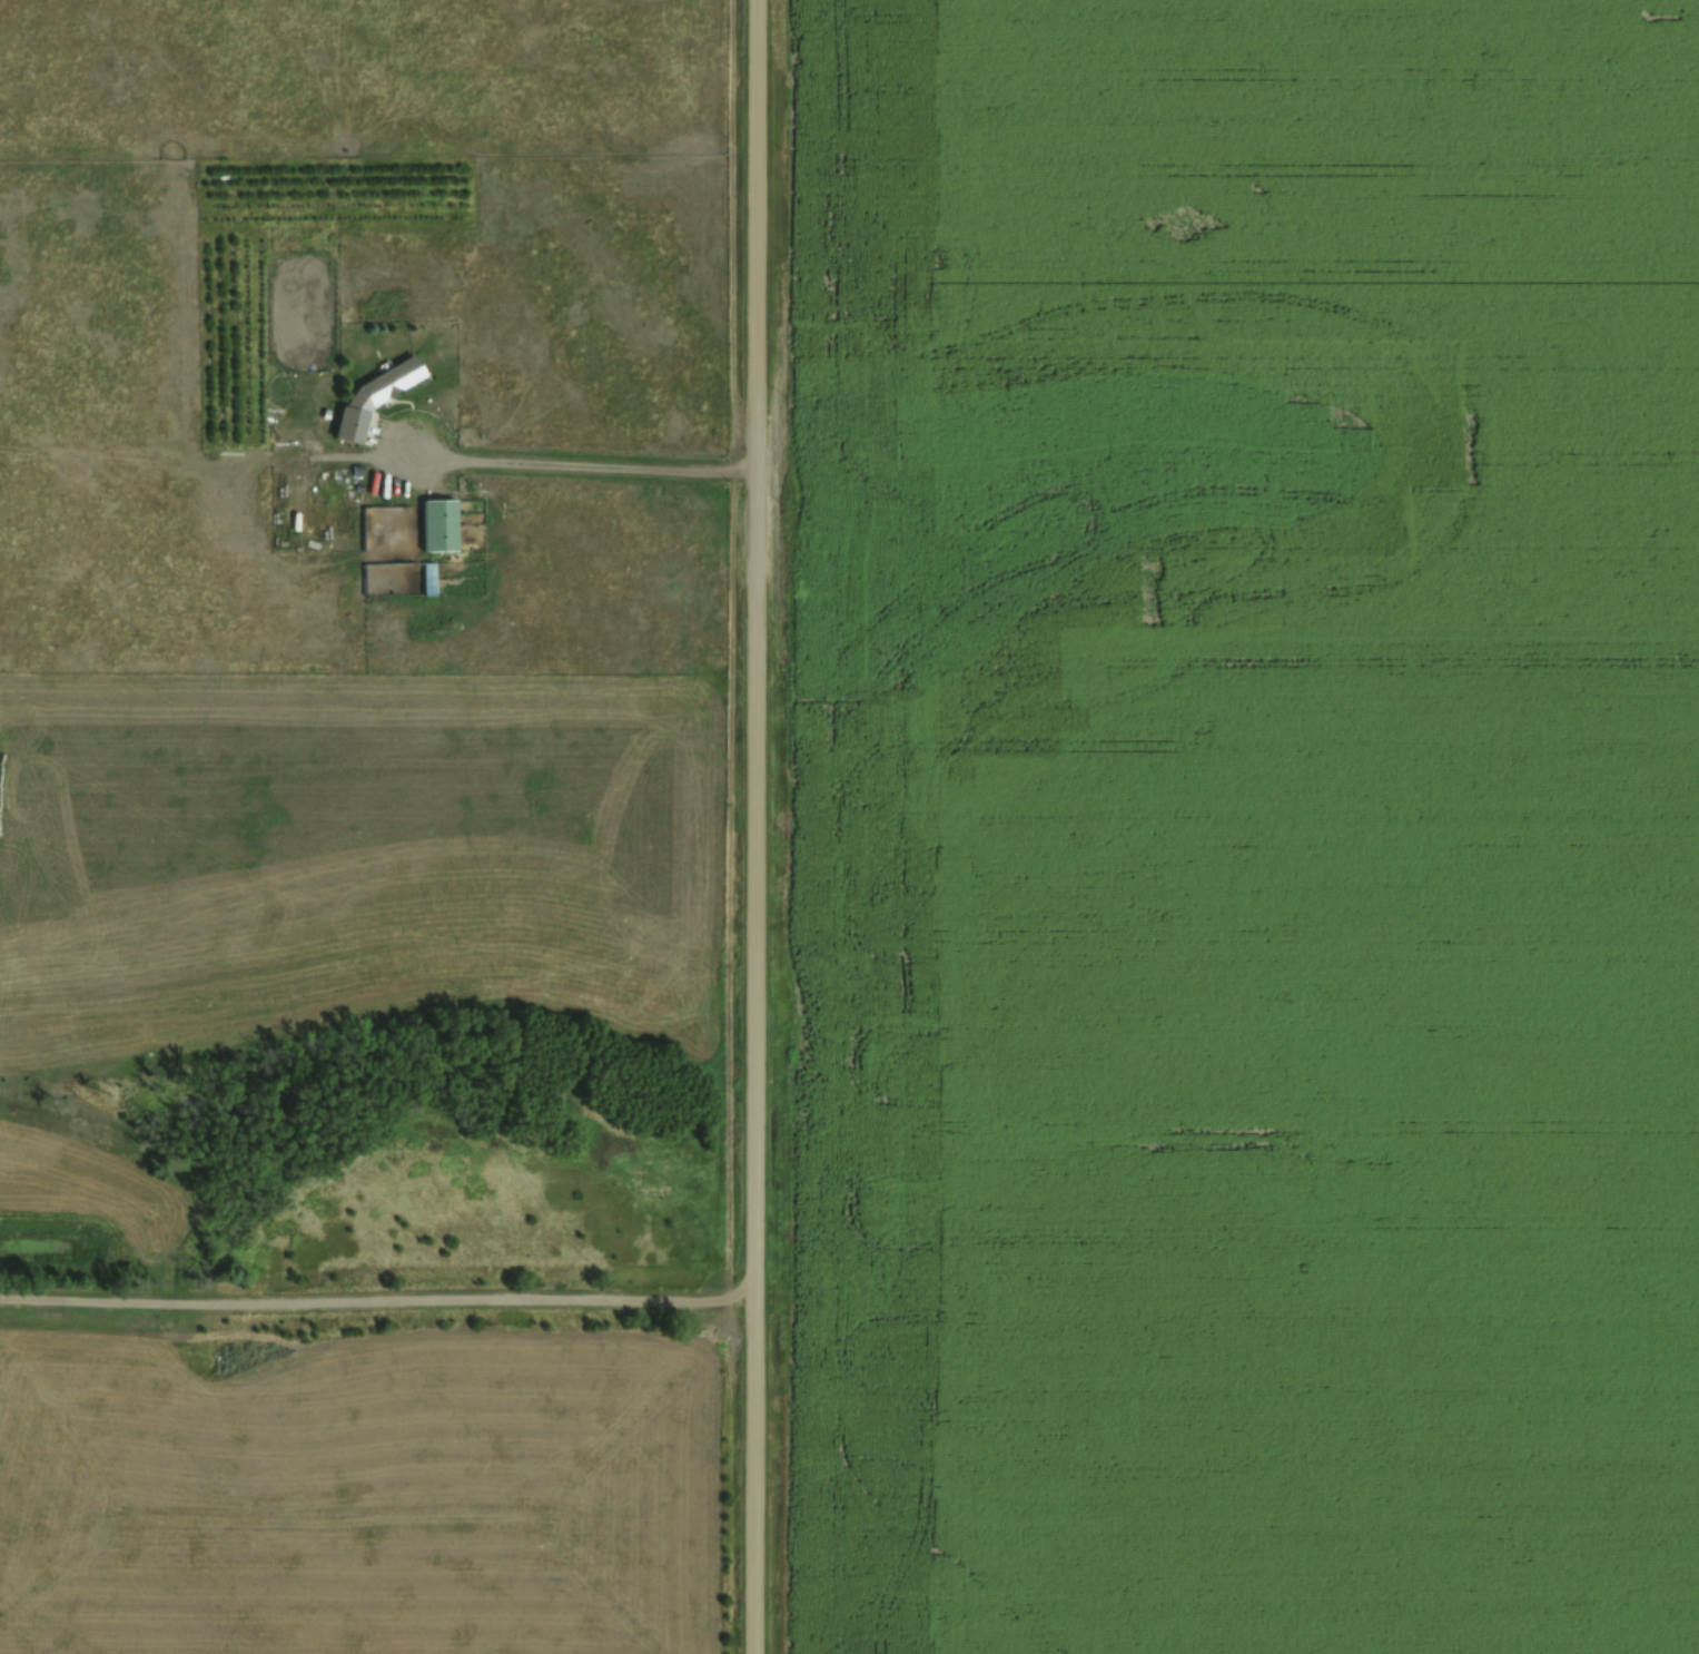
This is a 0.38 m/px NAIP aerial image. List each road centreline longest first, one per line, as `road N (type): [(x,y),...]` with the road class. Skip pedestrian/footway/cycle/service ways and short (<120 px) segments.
road 1 (residential): [(754,1653),(758,0)]

